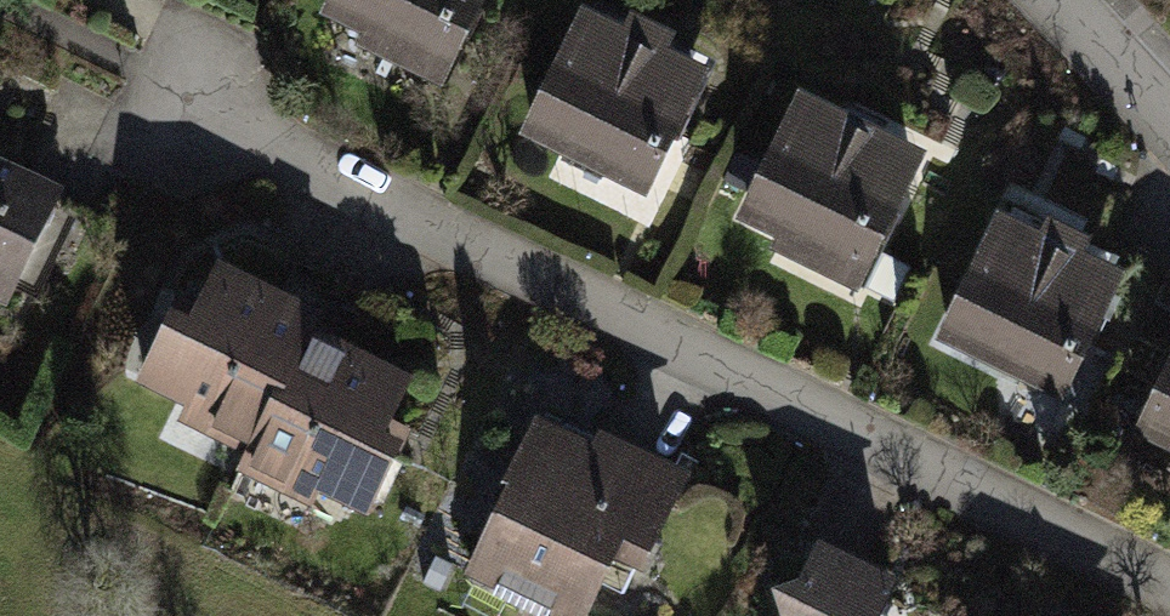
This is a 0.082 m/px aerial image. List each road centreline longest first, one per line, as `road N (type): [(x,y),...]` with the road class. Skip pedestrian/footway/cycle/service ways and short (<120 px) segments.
road 1 (residential): [(128,69),(1169,587)]
road 2 (residential): [(1074,0),(1169,104)]

